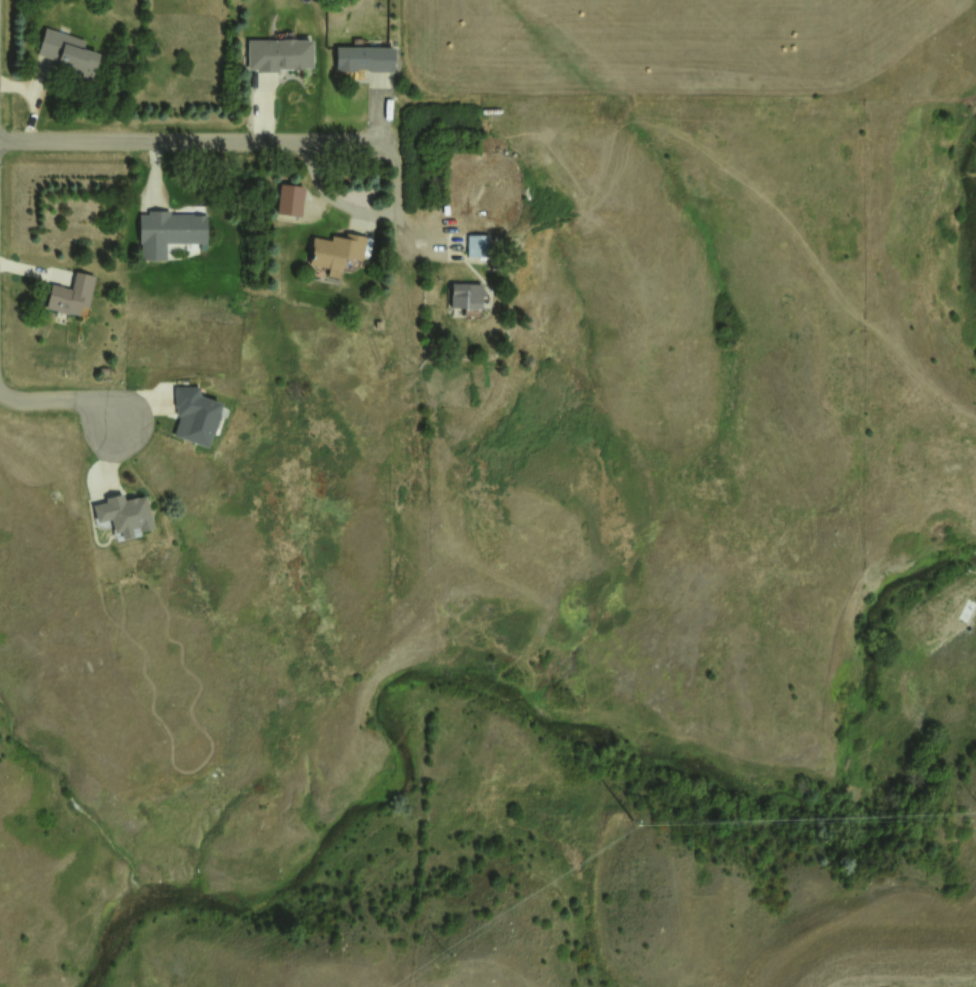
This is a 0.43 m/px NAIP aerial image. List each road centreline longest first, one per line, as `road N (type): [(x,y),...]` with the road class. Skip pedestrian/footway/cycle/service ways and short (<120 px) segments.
road 1 (residential): [(0,141),(378,144)]
road 2 (residential): [(0,391),(95,400),(116,421)]

